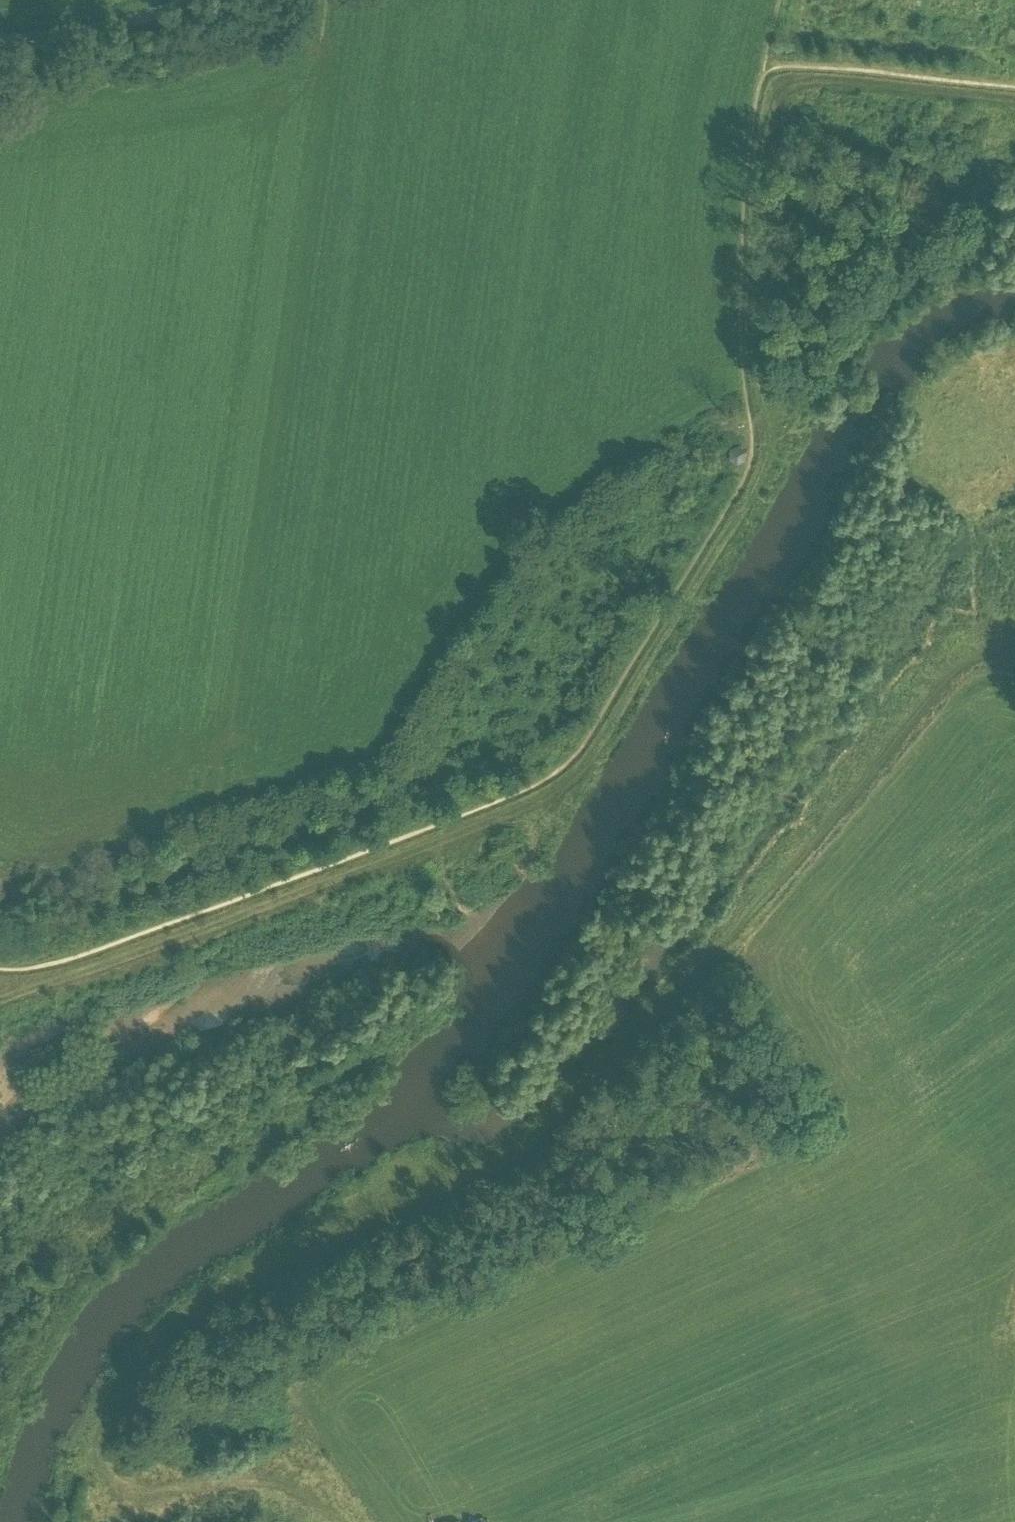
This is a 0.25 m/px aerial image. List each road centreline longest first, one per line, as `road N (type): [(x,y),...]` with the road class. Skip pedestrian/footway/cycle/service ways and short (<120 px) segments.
road 1 (unclassified): [(0,40),(83,33),(197,0)]

